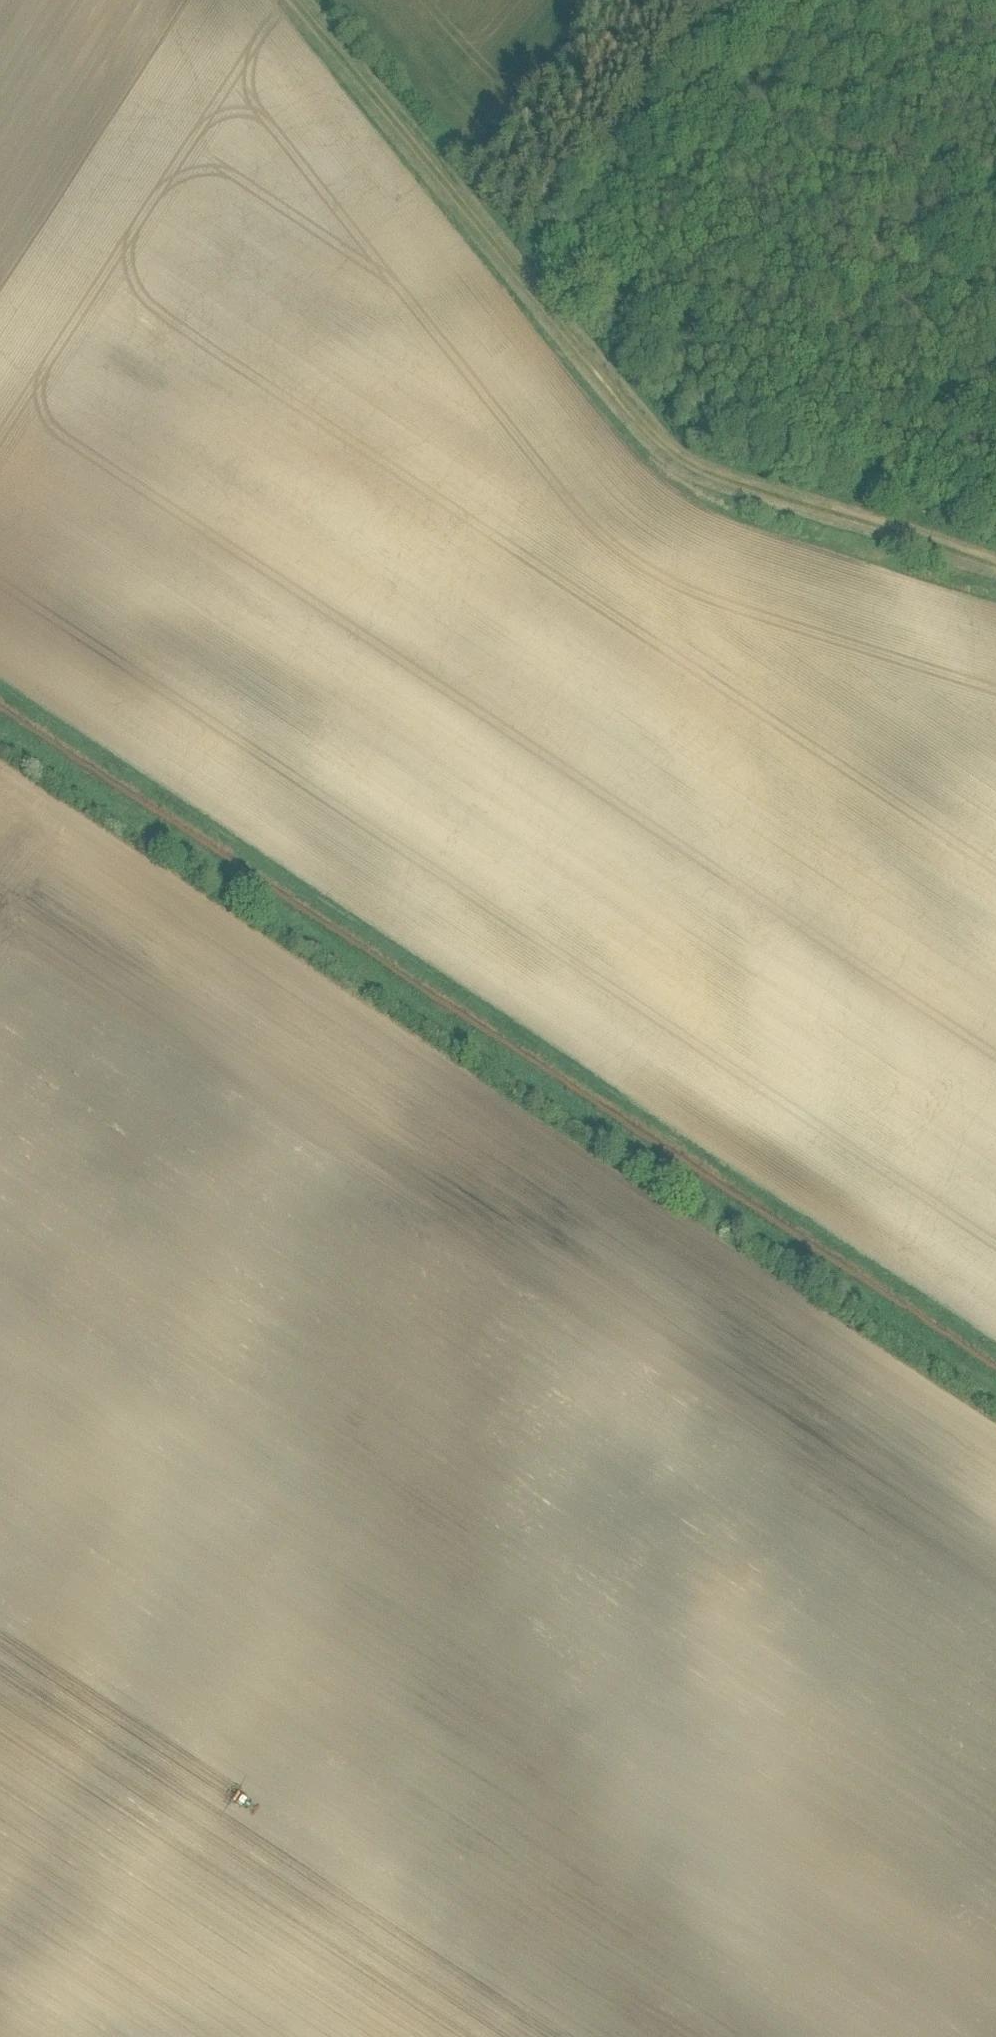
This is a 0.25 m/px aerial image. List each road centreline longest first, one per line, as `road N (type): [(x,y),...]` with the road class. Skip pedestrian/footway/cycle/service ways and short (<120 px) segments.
road 1 (track): [(995,561),(718,471),(643,434),(284,0)]

